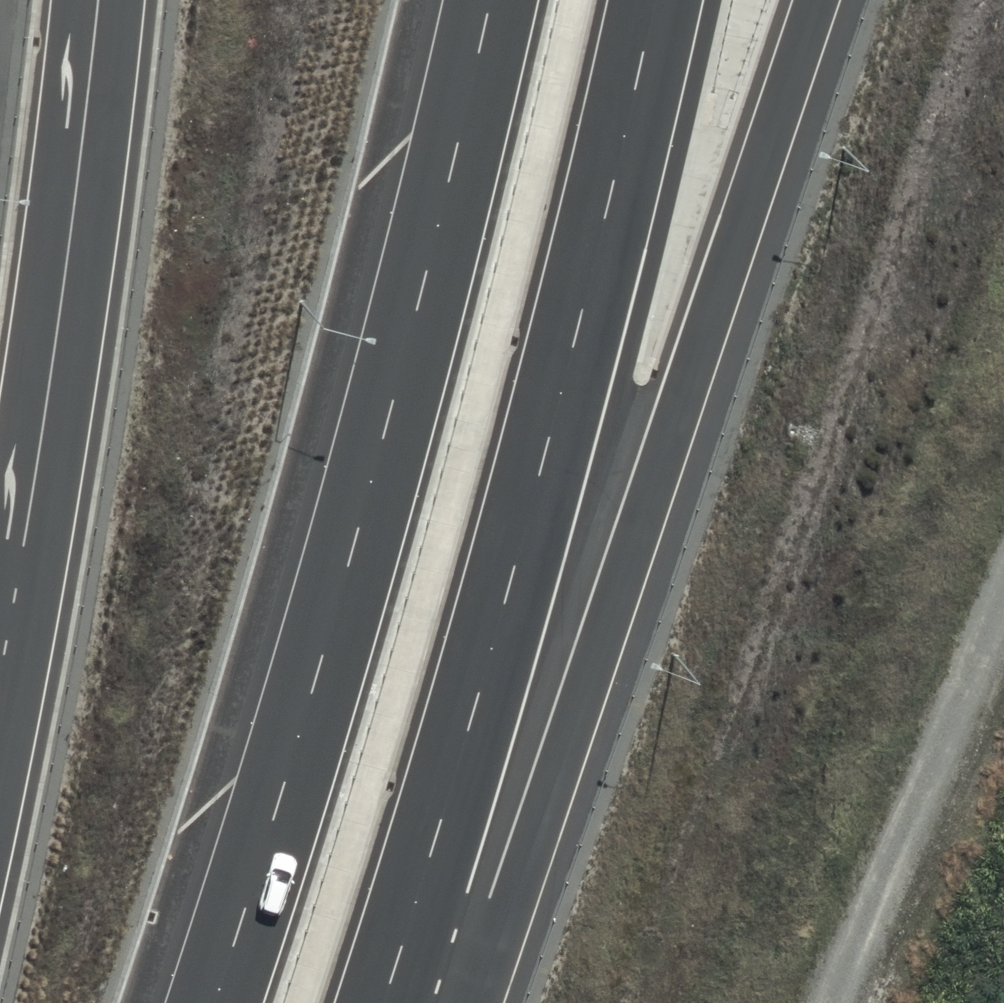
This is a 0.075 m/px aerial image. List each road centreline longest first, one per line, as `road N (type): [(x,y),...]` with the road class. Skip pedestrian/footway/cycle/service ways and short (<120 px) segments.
road 1 (trunk): [(815,0),(636,538),(417,1002)]
road 2 (motorway): [(215,1002),(431,280),(494,0)]
road 3 (motorway): [(655,0),(543,467),(382,1002)]
road 4 (trunk): [(0,803),(98,0)]
road 5 (track): [(835,1002),(1003,589)]

